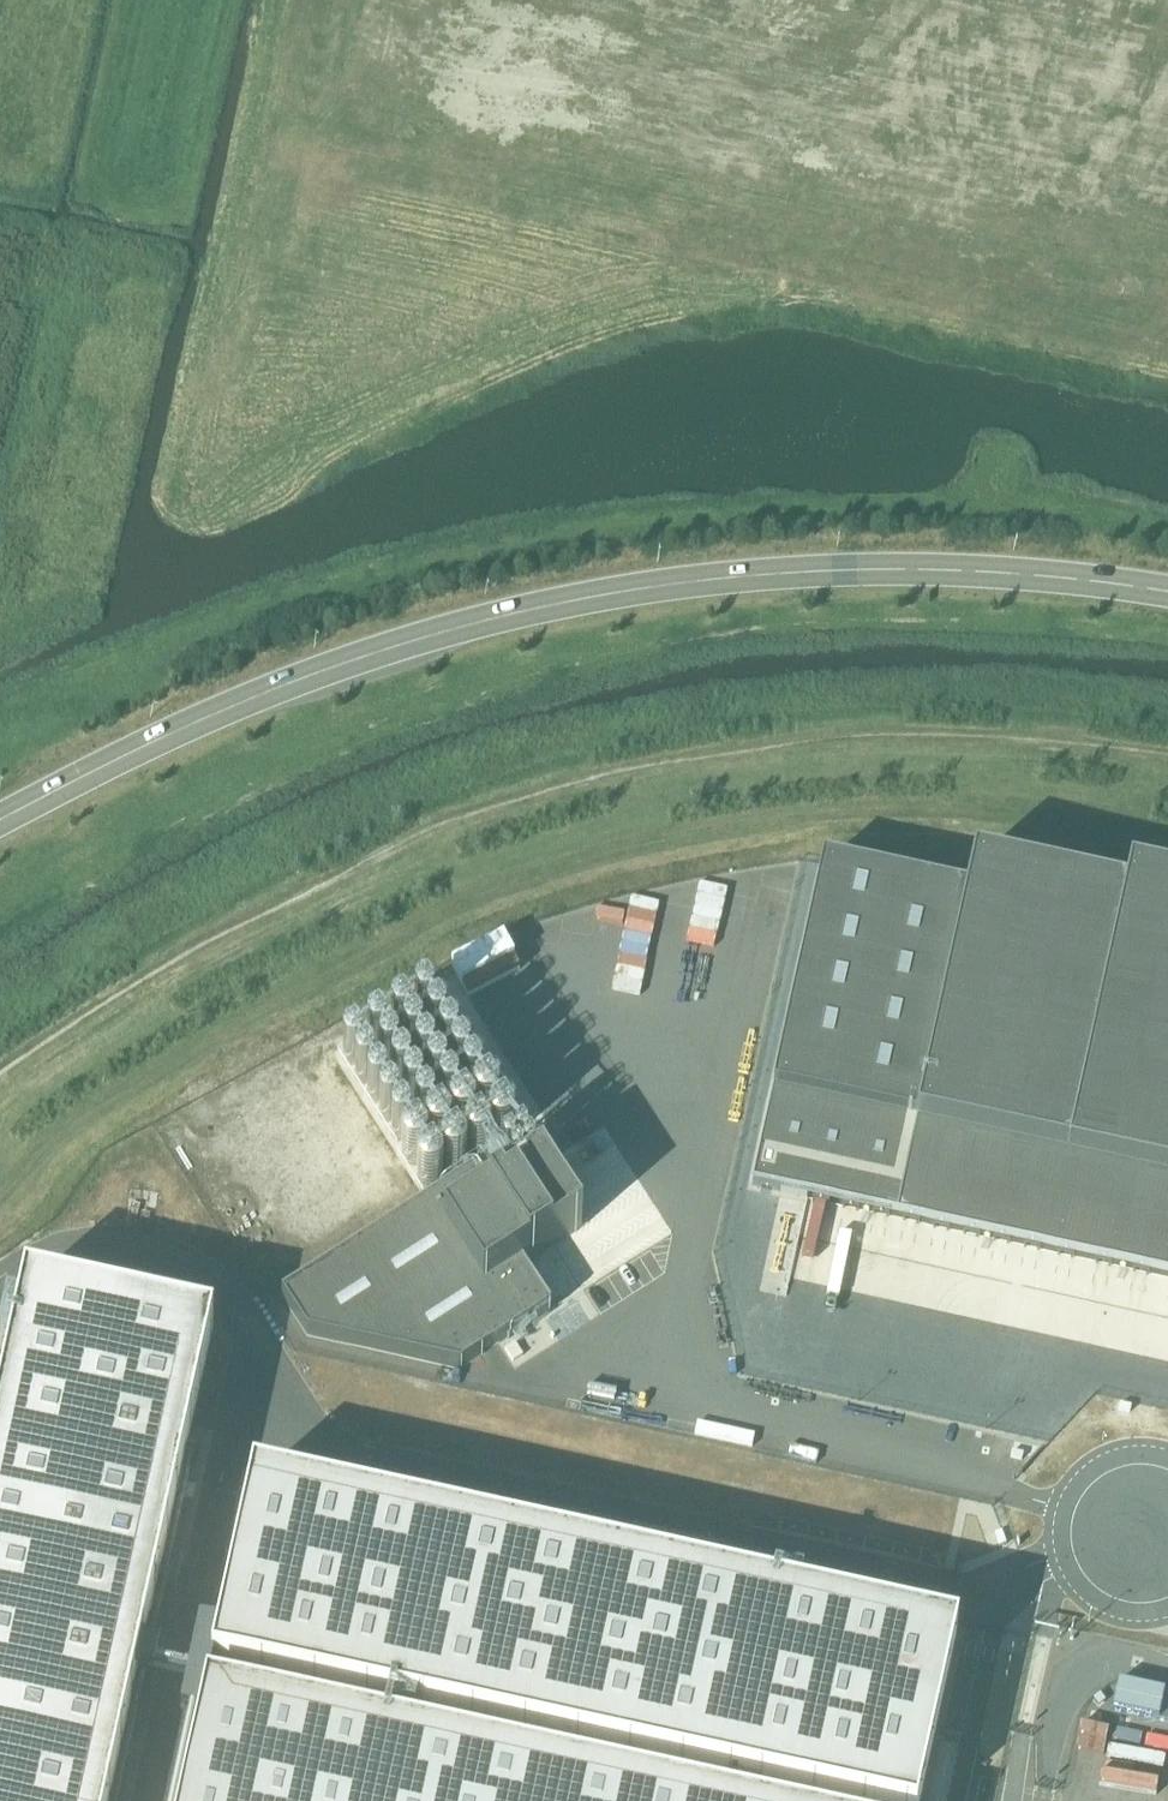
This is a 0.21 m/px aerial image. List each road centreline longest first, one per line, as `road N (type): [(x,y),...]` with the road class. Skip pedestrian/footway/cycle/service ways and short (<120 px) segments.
road 1 (primary): [(0,821),(169,733),(315,672),(477,622),(610,593),(835,569),(1030,574),(1167,591)]
road 2 (unclassified): [(1167,1460),(1135,1455),(1097,1467),(1069,1497),(1061,1537),(1073,1576),(1095,1597),(1133,1611),(1167,1606)]

